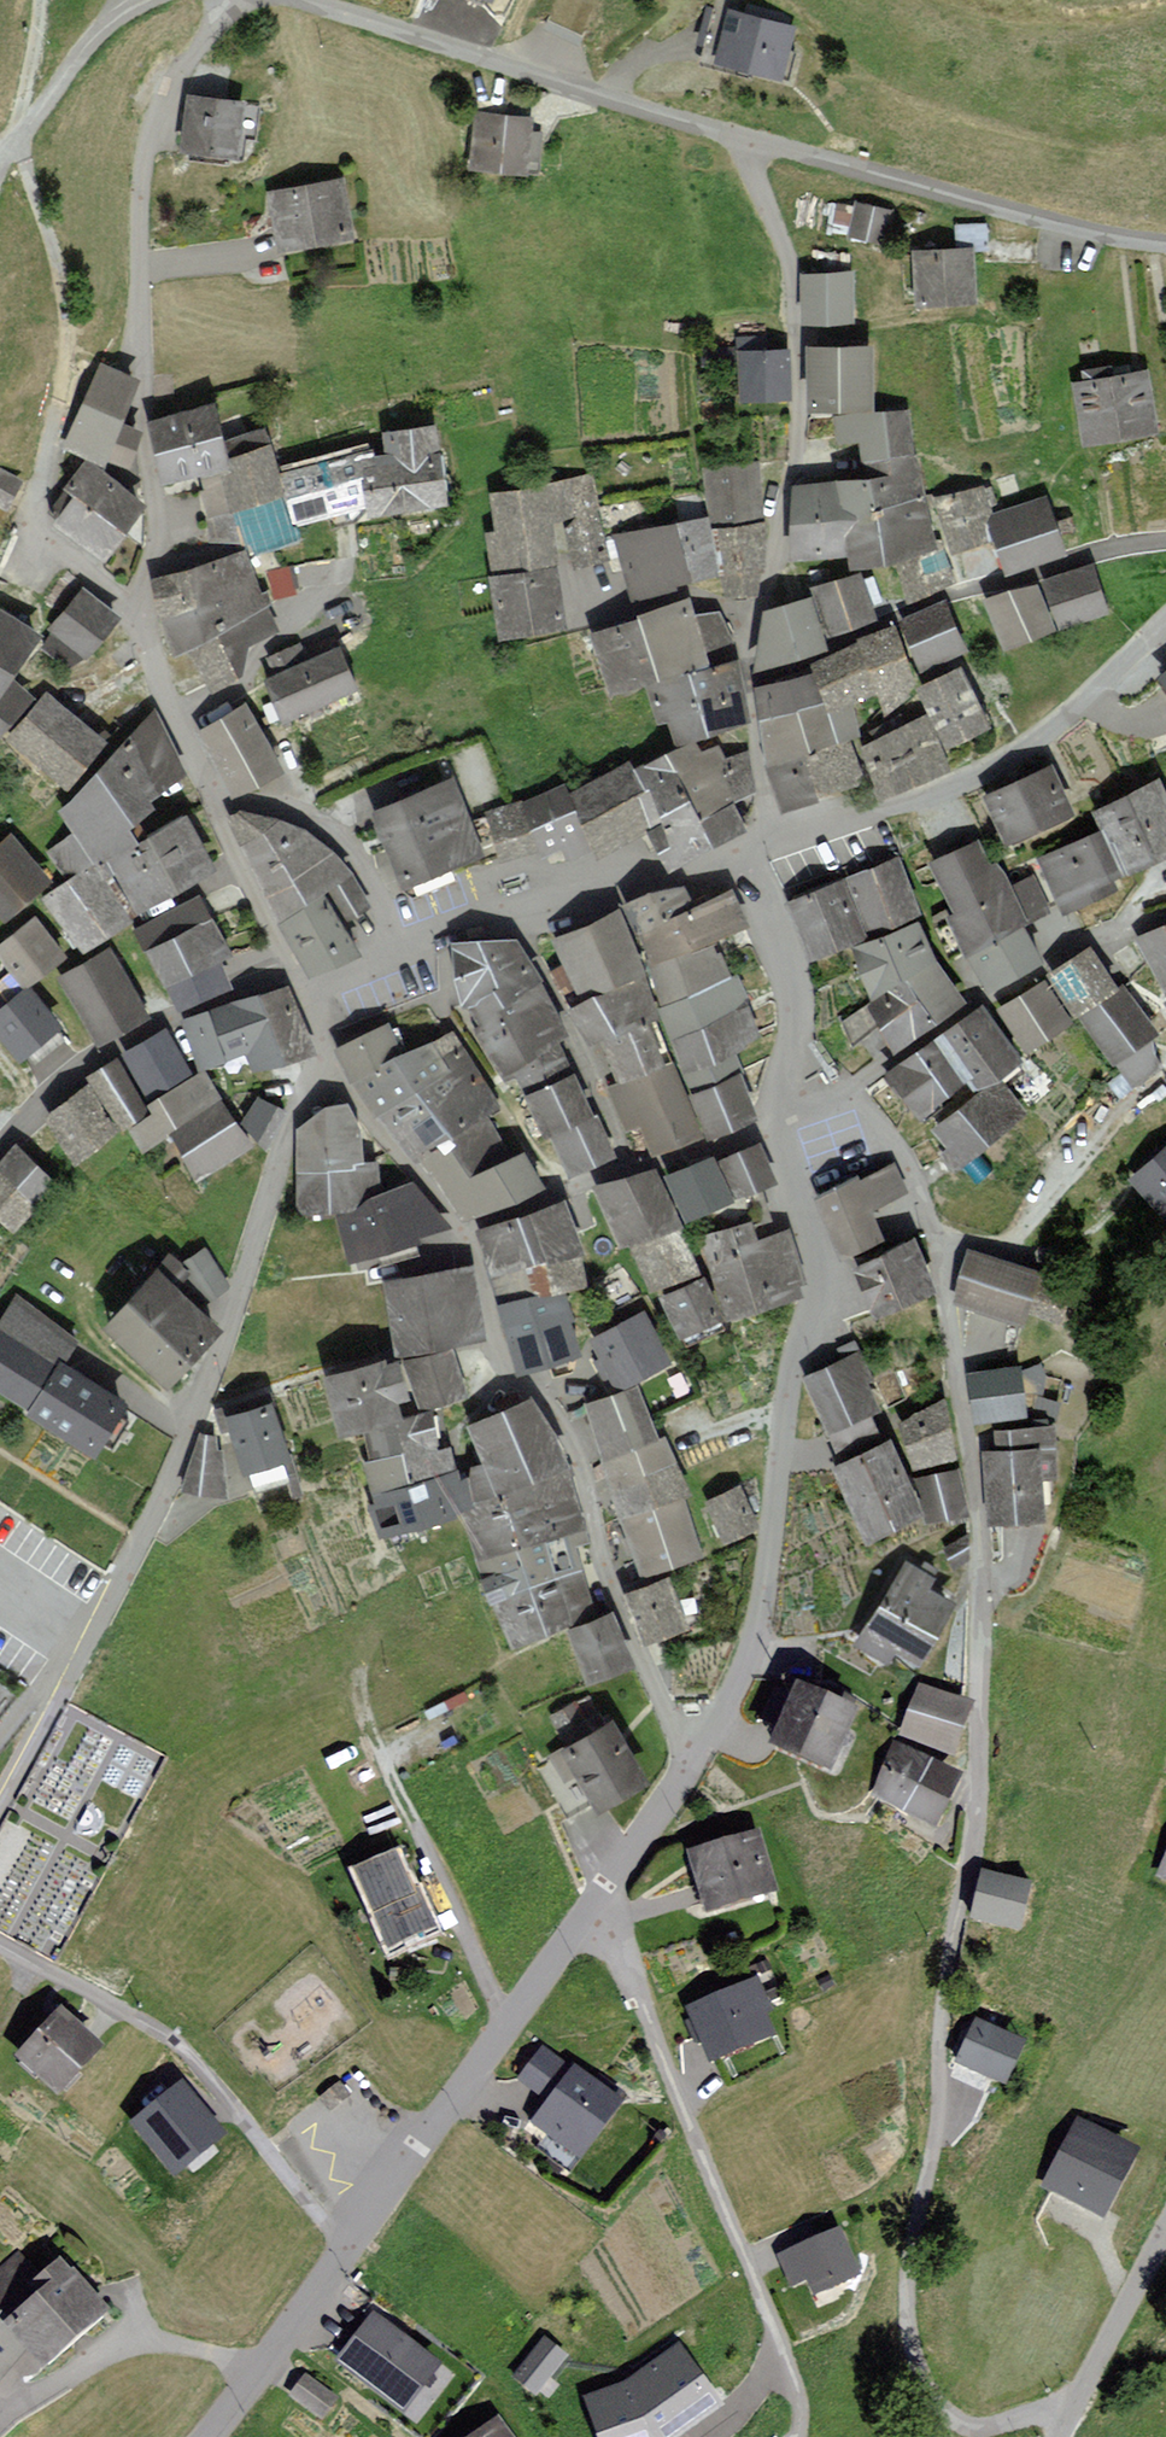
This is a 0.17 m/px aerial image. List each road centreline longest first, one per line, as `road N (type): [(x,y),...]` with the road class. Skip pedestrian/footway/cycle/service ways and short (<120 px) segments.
road 1 (residential): [(845,1094),(921,1191),(986,1553),(980,1819),(942,2015),(937,2126),(906,2297),(918,2378),(963,2430),(1002,2428),(1080,2396)]
road 2 (residential): [(0,1804),(141,1543),(319,1061)]
road 3 (residential): [(763,1127),(821,1284),(788,1389),(763,1596),(687,1763)]
road 4 (residential): [(135,609),(154,528),(138,428),(135,234),(150,121),(225,0)]
road 5 (residential): [(687,1763),(605,1581),(573,1438),(511,1375),(463,1234)]
road 6 (residential): [(794,2436),(802,2411),(771,2320),(597,1903)]
road 7 (residential): [(748,139),(785,258),(798,421),(752,636),(752,683)]
road 8 (residential): [(21,137),(59,255),(69,335),(38,491),(51,536),(135,609)]
road 9 (residential): [(0,1947),(172,2040),(346,2254)]
road 10 (residential): [(748,139),(303,0)]
road 11 (residential): [(1165,623),(1059,725),(929,798),(766,846)]
road 12 (residential): [(752,683),(940,600),(1122,547),(1165,544)]
road 13 (residential): [(597,1903),(346,2254)]
road 14 (residential): [(1165,246),(1111,241),(748,139)]
road 15 (residential): [(1165,923),(1118,935),(962,1019),(845,1094)]
road 16 (residential): [(296,985),(181,1013),(29,1114),(0,1156)]
road 17 (residential): [(745,853),(789,978),(781,1071),(763,1127)]
road 18 (residential): [(631,1169),(513,913)]
road 19 (residential): [(214,805),(268,805),(342,842),(406,947)]
road 20 (residential): [(513,913),(745,853)]
road 21 (residential): [(346,2254),(260,2380),(208,2436)]
road 22 (residential): [(463,1234),(319,1061)]
road 23 (residential): [(214,805),(154,681),(135,609)]
road 24 (residential): [(296,985),(214,805)]
road 25 (unclassified): [(1080,2396),(1165,2228)]
road 26 (residential): [(631,1169),(463,1234)]
road 27 (residential): [(687,1763),(597,1903)]
road 28 (residential): [(752,683),(766,846)]
road 29 (residential): [(21,137),(113,20)]
road 30 (residential): [(763,1127),(631,1169)]
road 31 (track): [(21,137),(35,0)]

